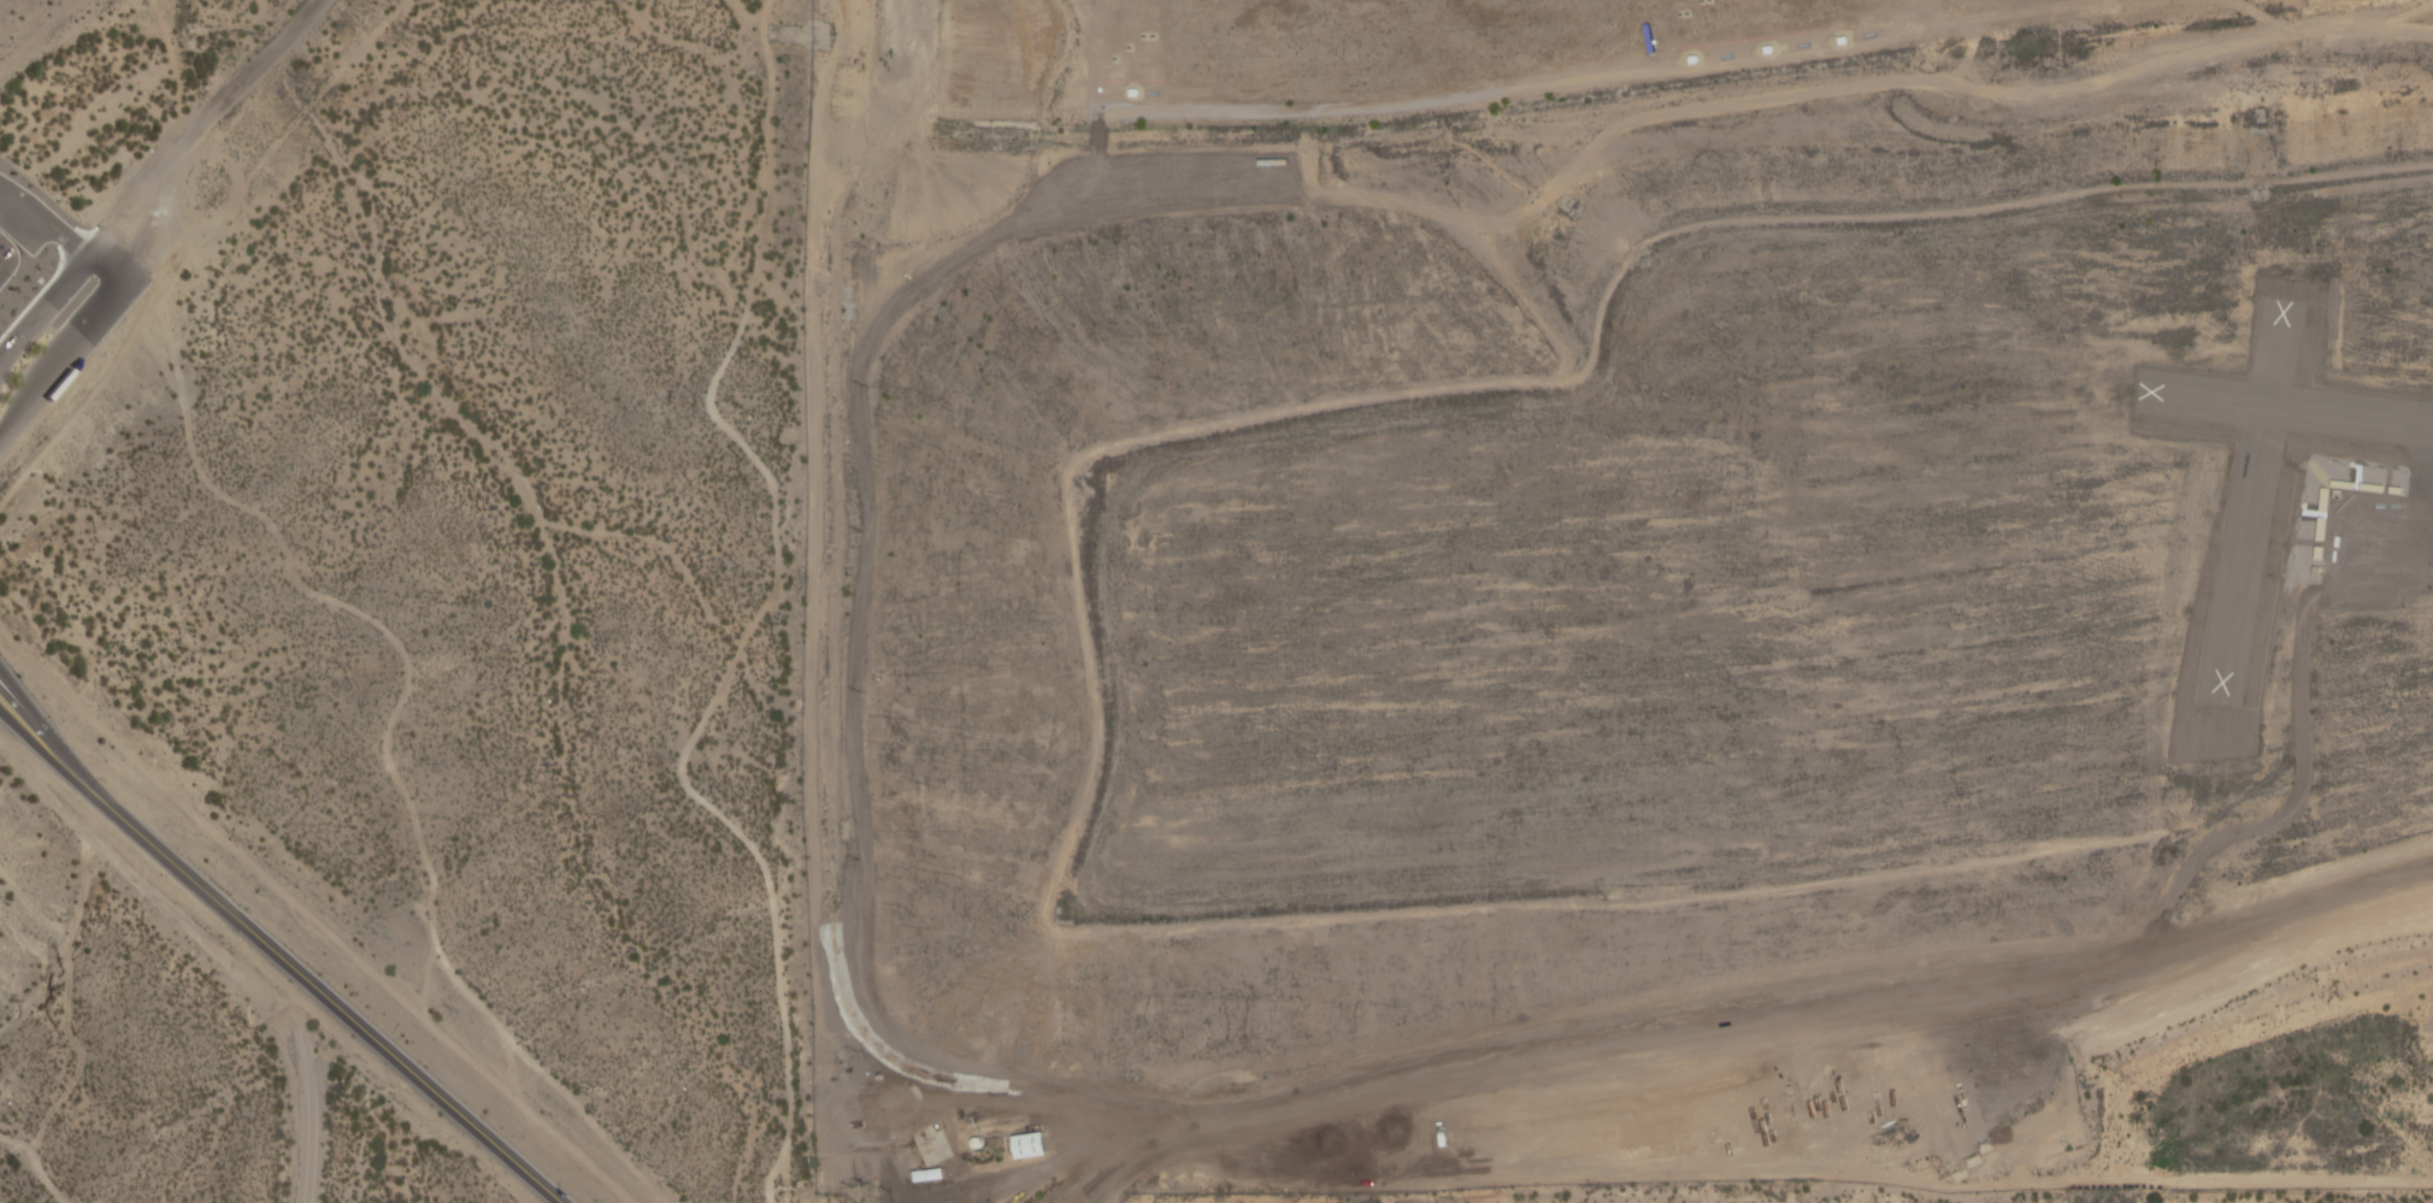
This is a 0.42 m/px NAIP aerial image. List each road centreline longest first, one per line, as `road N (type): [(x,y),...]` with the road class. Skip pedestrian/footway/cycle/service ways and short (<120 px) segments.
road 1 (residential): [(1060,1202),(1168,1134),(1821,991),(2004,974),(2207,931),(2432,863)]
road 2 (secondary): [(560,1202),(101,802)]
road 3 (residential): [(304,1202),(314,1115),(285,963)]
road 4 (residential): [(0,435),(118,288)]
road 5 (secondary): [(101,802),(0,669)]
road 6 (secondary): [(0,716),(101,802)]
road 7 (residential): [(88,263),(0,356)]

